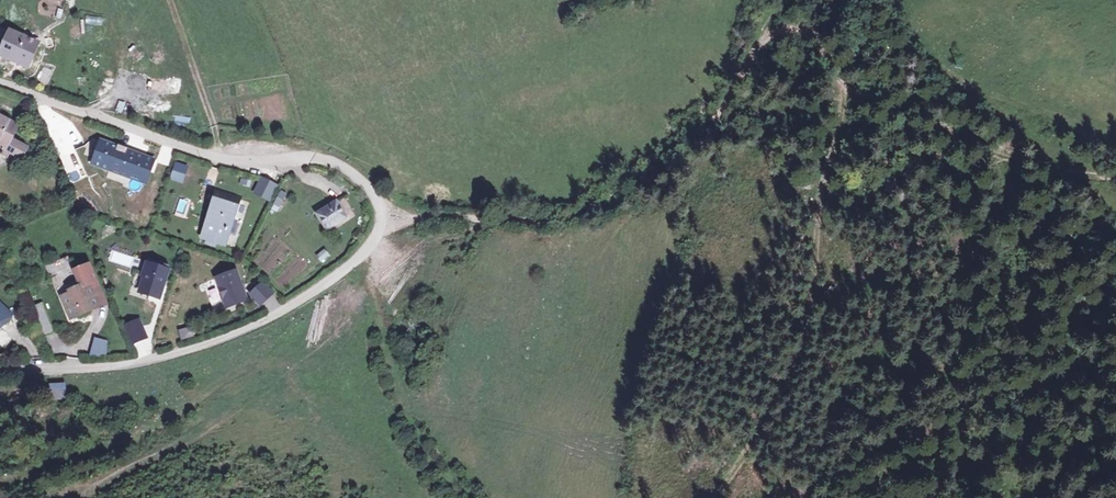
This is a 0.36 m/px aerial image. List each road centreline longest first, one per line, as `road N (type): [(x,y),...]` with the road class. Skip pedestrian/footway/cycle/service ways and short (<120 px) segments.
road 1 (track): [(764,39),(786,30),(815,36),(845,98),(803,347),(786,392),(719,497)]
road 2 (track): [(380,219),(555,215),(649,181),(714,131),(788,0)]
road 3 (residential): [(0,372),(141,363),(248,329),(362,255),(380,219)]
road 4 (residential): [(0,84),(220,159),(323,159),(371,191),(380,219)]
road 5 (track): [(320,315),(124,443),(0,489)]
road 6 (track): [(320,315),(222,418),(77,497)]
road 7 (track): [(1115,170),(1029,166),(845,98)]
road 8 (track): [(377,236),(372,270),(383,344),(416,438),(456,497)]
road 9 (track): [(169,0),(220,159)]

